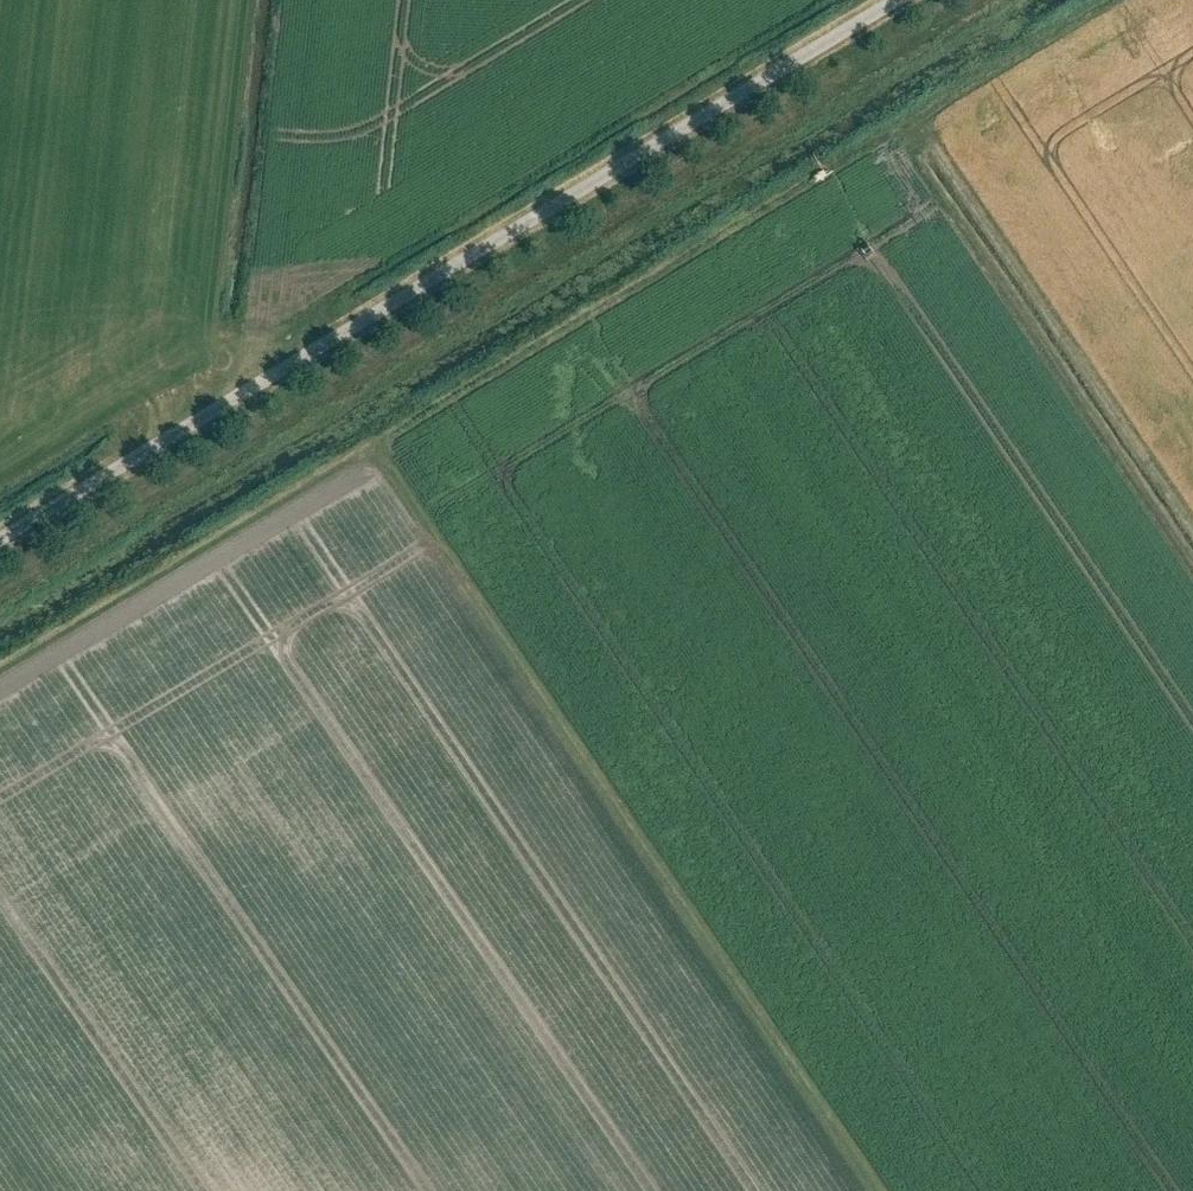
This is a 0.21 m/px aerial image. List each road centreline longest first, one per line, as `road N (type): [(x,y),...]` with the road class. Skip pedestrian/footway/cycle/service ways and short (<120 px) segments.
road 1 (unclassified): [(0,542),(898,0)]

